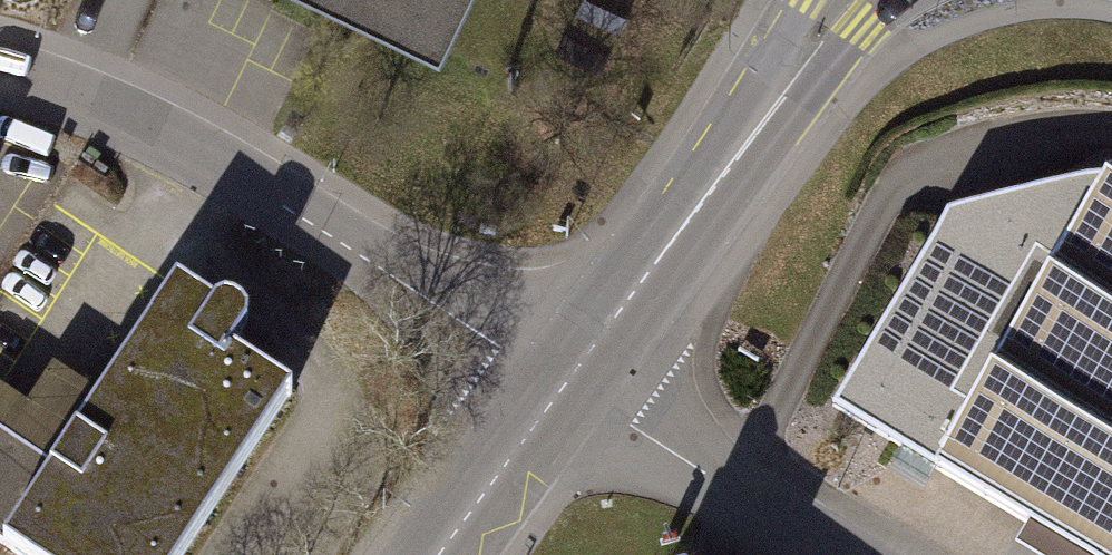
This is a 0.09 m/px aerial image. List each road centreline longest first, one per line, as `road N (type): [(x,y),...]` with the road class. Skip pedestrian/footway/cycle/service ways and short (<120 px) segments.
road 1 (residential): [(564,385),(189,139),(72,82),(0,62)]
road 2 (tertiary): [(841,0),(564,385)]
road 3 (residential): [(564,385),(837,554)]
road 4 (tertiary): [(564,385),(439,554)]

